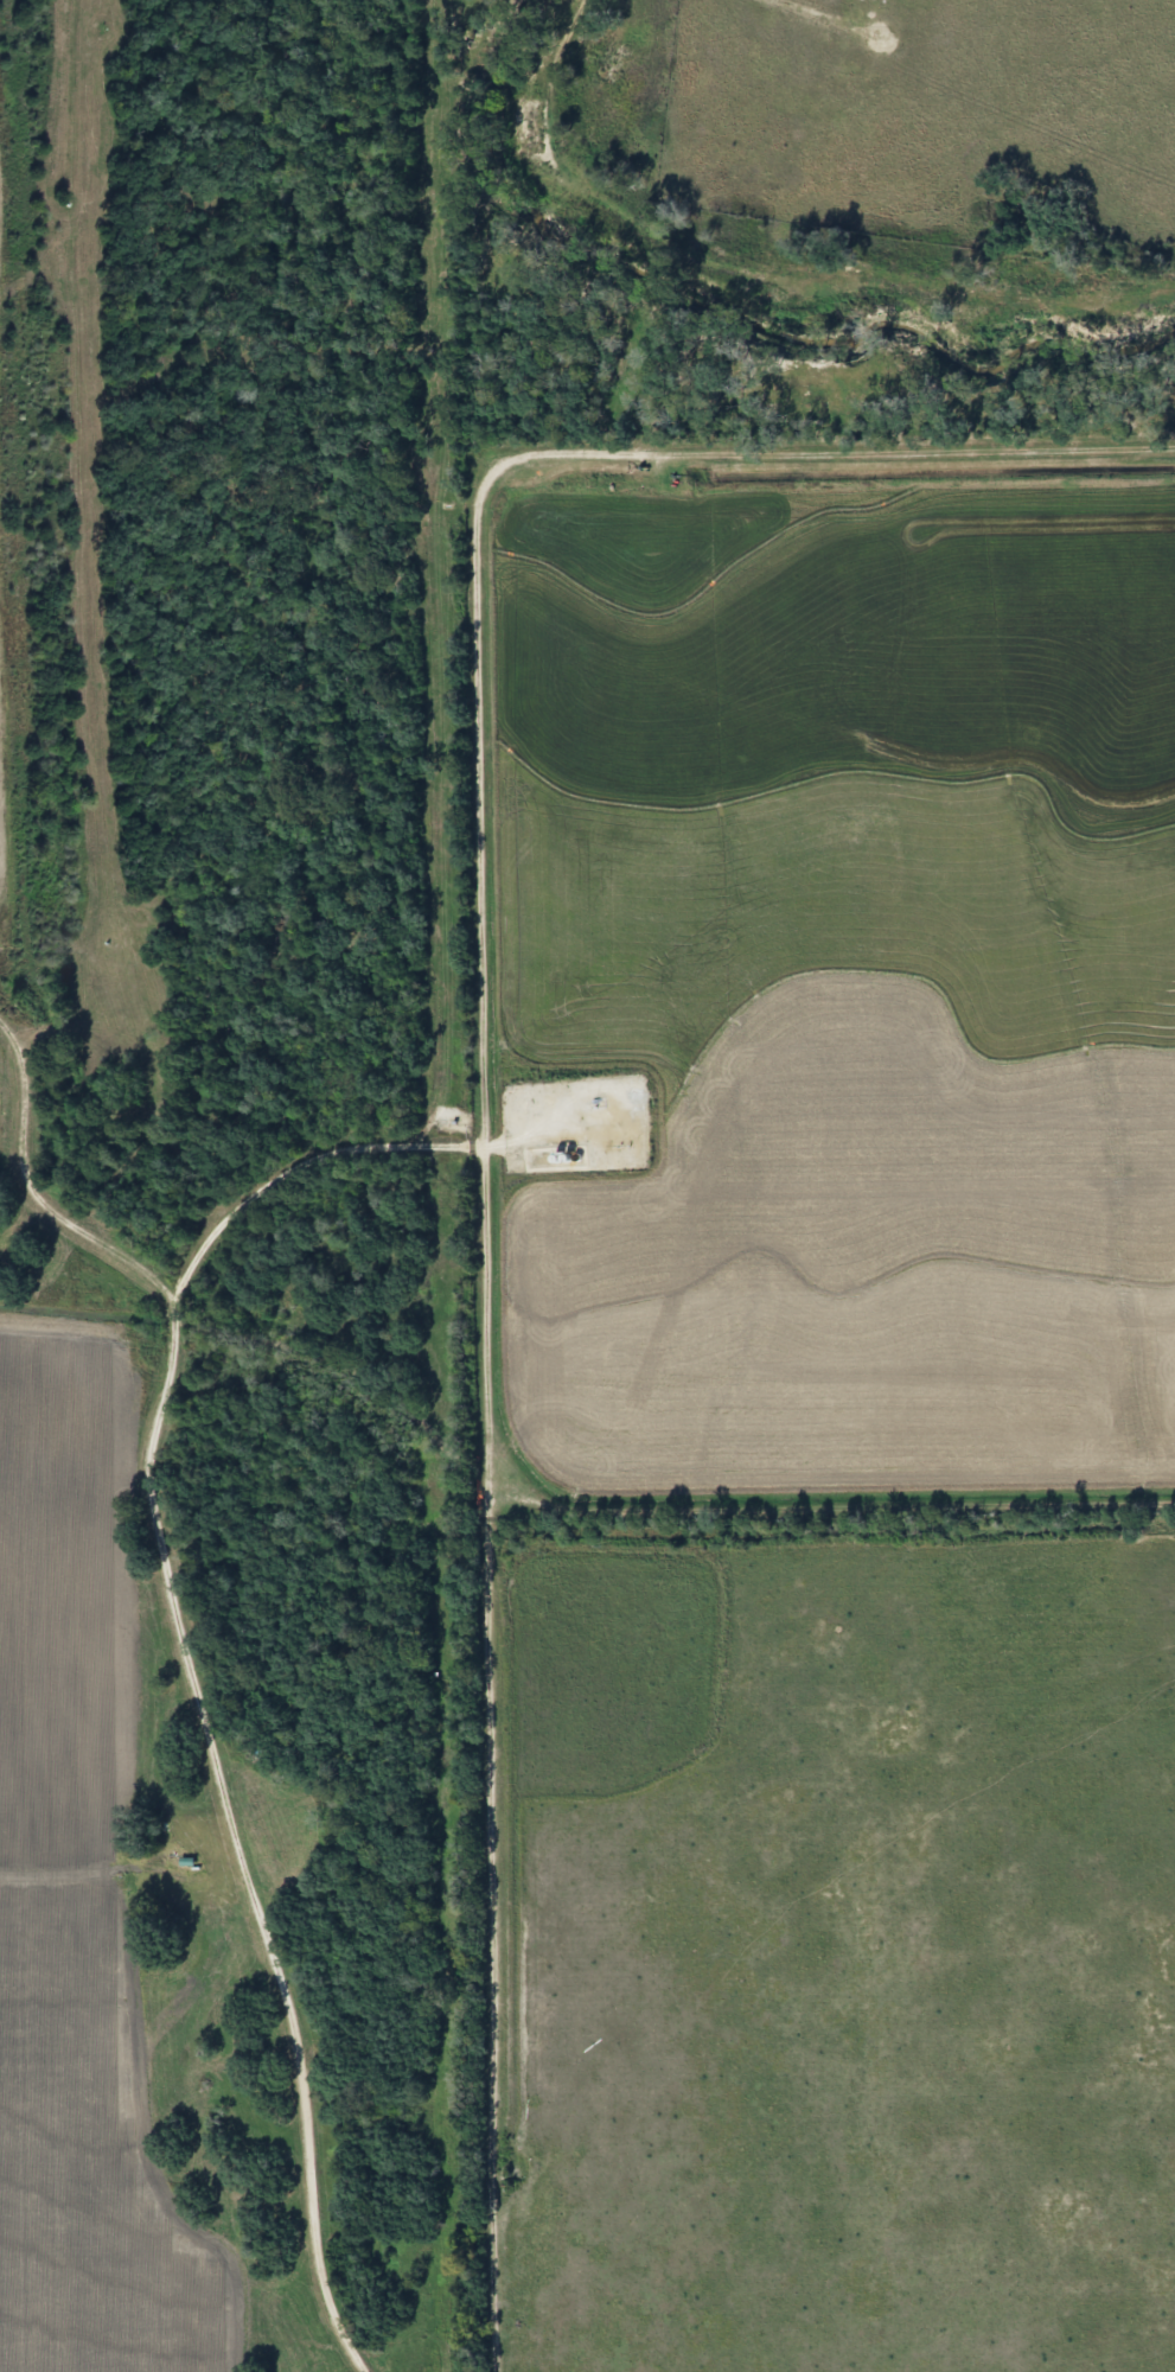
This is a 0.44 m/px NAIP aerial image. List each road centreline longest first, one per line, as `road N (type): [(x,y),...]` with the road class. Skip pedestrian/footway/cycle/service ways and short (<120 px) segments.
road 1 (track): [(497,2371),(486,1154),(477,1128)]

